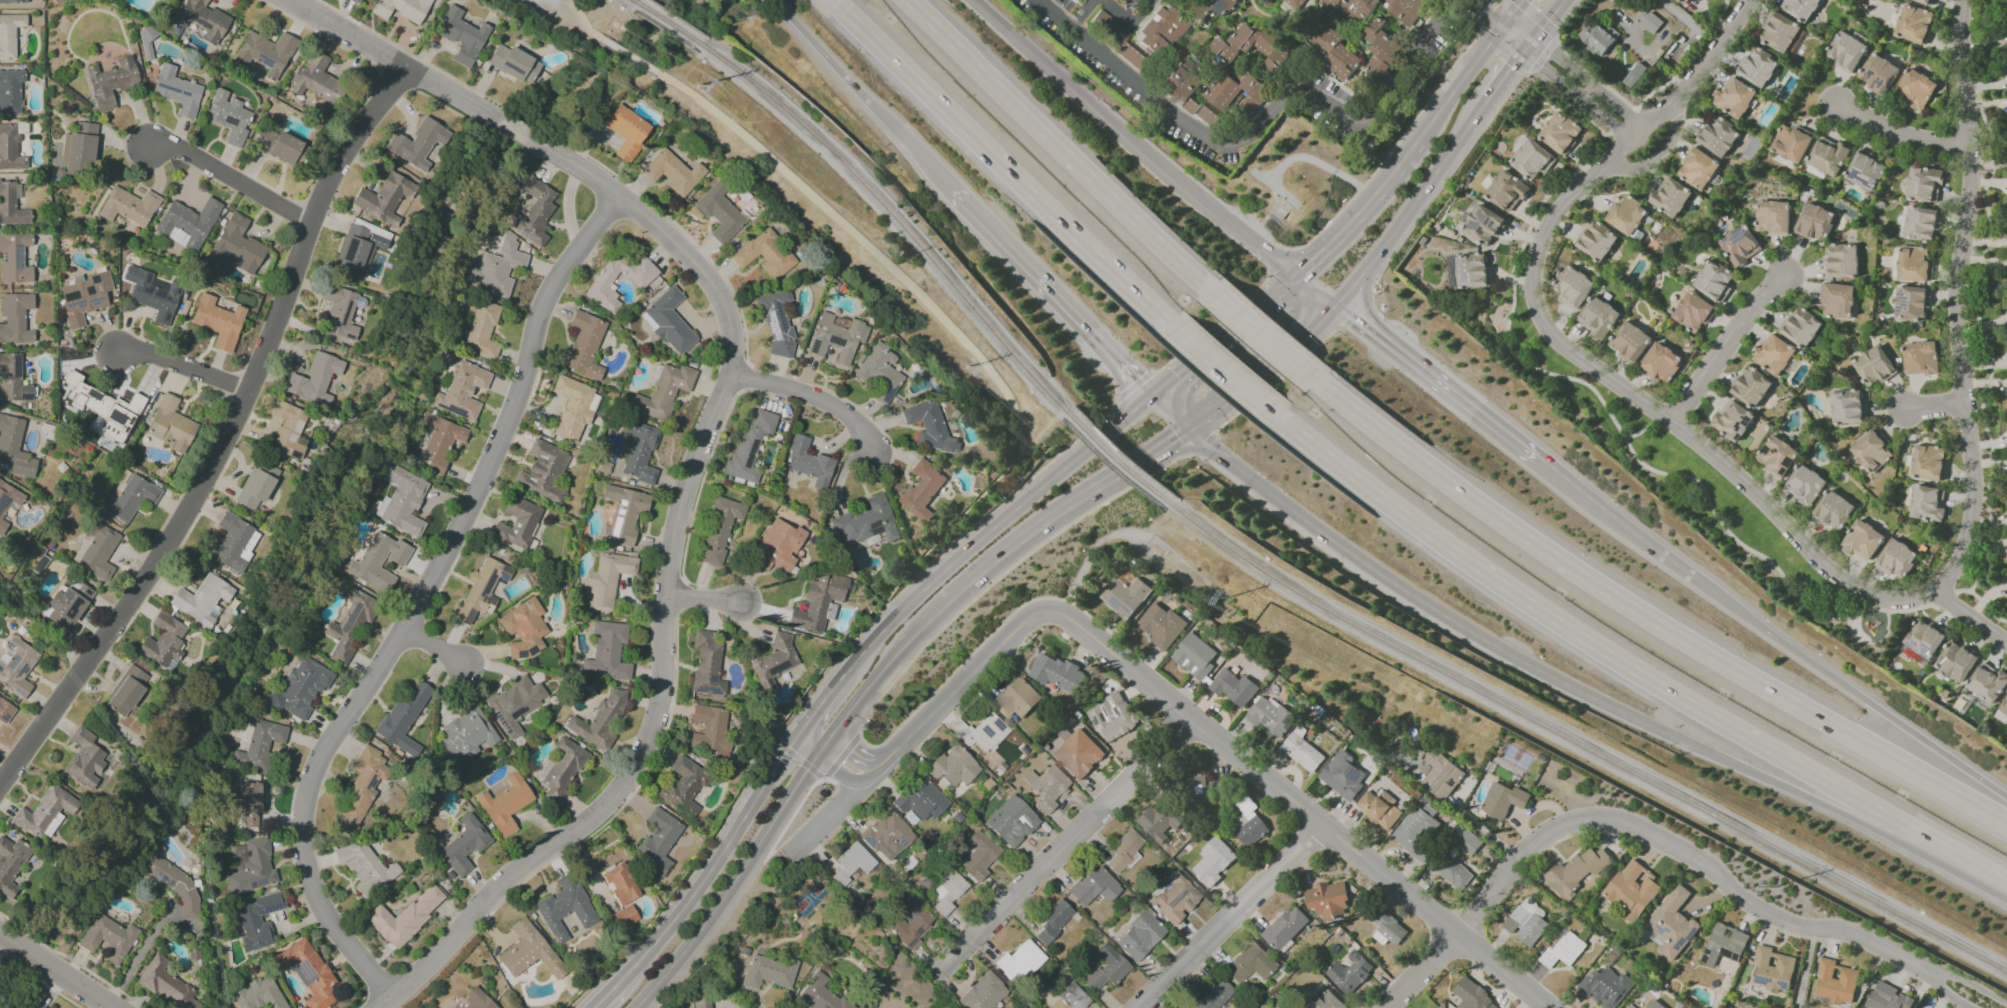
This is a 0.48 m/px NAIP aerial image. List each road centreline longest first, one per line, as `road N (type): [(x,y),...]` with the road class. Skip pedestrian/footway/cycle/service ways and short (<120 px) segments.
road 1 (residential): [(1961,0),(1968,149),(1958,292),(1972,490),(1965,541),(1940,597),(1879,605),(1826,576),(1673,426),(1553,346),(1533,318),(1540,245),(1553,221),(1652,124),(1740,0)]
road 2 (track): [(1061,614),(1092,548),(1112,535),(1136,537),(1168,512),(1302,609),(2006,982)]
road 3 (residential): [(388,997),(332,928),(313,888),(306,794),(405,637),(519,389),(548,293),(624,198)]
road 4 (motorway): [(1269,409),(1531,605),(2006,884)]
road 5 (residential): [(1548,1007),(1070,616),(1049,610),(1027,620),(880,765)]
road 6 (motorway): [(2006,822),(1607,591),(1309,373)]
road 7 (residential): [(404,70),(313,224),(198,495),(0,792)]
road 8 (residential): [(730,378),(685,481),(666,593),(660,717),(642,760),(598,814),(514,871),(372,1007)]
road 9 (residential): [(1995,1007),(1851,933),(1759,909),(1712,867),(1634,825),(1598,818),(1564,824),(1526,846),(1459,937)]
road 10 (motorway): [(1241,472),(1439,614),(1666,734)]
road 11 (motorway): [(832,0),(1175,329)]
road 12 (motorway): [(1216,295),(907,0)]
road 13 (secondary): [(1147,398),(934,578),(839,681)]
road 14 (secondary): [(898,651),(1044,522),(1184,433)]
road 15 (residential): [(1190,719),(937,972)]
road 16 (motorway): [(2006,797),(1719,594)]
road 17 (residential): [(730,378),(732,331),(696,262),(624,198),(528,139)]
road 18 (motorway): [(1203,204),(973,0)]
road 19 (secondary): [(635,1007),(716,909),(813,758)]
road 20 (secondary): [(792,740),(690,900),(617,984)]
road 21 (motorway): [(950,191),(1147,398)]
road 22 (primary): [(1334,309),(1488,98)]
road 23 (residential): [(1322,826),(1139,1007)]
road 24 (motorway): [(775,3),(950,191)]
road 25 (motorway): [(1536,458),(1334,309)]
road 26 (residential): [(501,122),(286,0)]
road 27 (motorway): [(1666,734),(1849,816),(1895,820)]
road 28 (motorway): [(1719,594),(1536,458)]
road 29 (primary): [(1184,433),(1334,309)]
road 30 (primary): [(1293,278),(1147,398)]
road 31 (residential): [(1673,426),(1786,275)]
road 32 (residential): [(313,224),(180,150),(153,153)]
road 33 (residential): [(876,456),(820,403),(730,378)]
road 34 (residential): [(1529,43),(1538,63),(1633,145)]
road 35 (residential): [(1644,130),(1549,47),(1529,43)]
road 36 (residential): [(1968,149),(1902,145),(1838,106)]
road 37 (residential): [(118,1007),(0,931)]
road 38 (primary): [(1507,21),(1424,130)]
road 39 (residential): [(248,389),(147,353),(121,355)]
road 40 (motorway): [(1175,329),(1269,409)]
road 41 (motorway): [(1309,373),(1216,295)]

